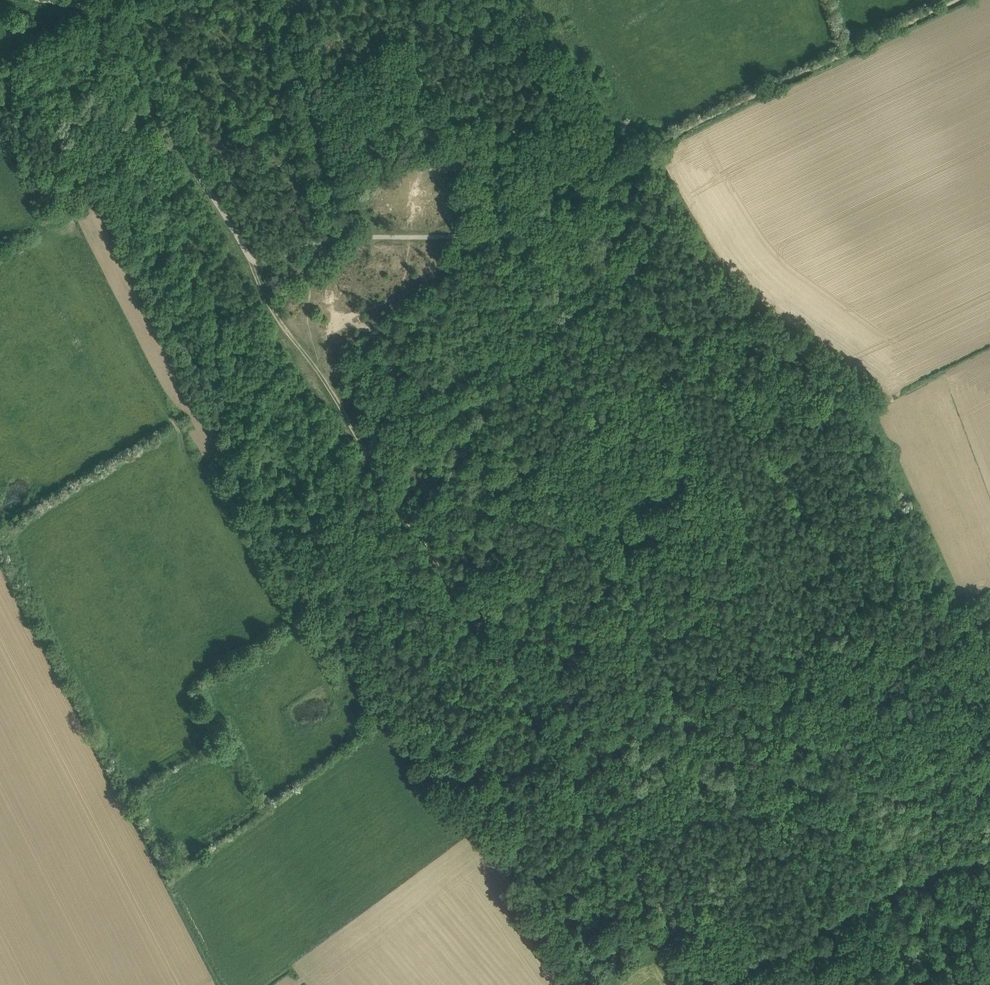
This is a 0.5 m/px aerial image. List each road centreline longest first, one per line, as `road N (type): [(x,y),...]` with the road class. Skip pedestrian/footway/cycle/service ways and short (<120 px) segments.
road 1 (track): [(726,984),(667,914),(423,541)]
road 2 (track): [(423,541),(343,404),(274,312),(248,258)]
road 3 (track): [(989,852),(846,911)]
road 4 (track): [(846,911),(778,943),(726,984)]
road 5 (track): [(454,811),(553,740)]

